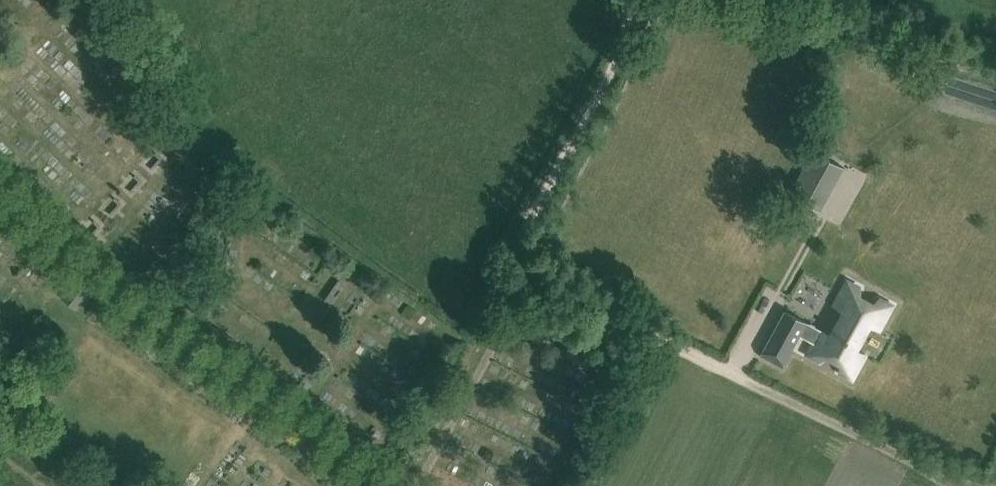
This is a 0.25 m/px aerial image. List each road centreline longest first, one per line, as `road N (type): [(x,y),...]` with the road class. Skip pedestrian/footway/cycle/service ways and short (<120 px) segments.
road 1 (track): [(634,0),(532,224),(528,252),(535,268),(582,297),(682,346)]
road 2 (track): [(682,346),(975,485)]

